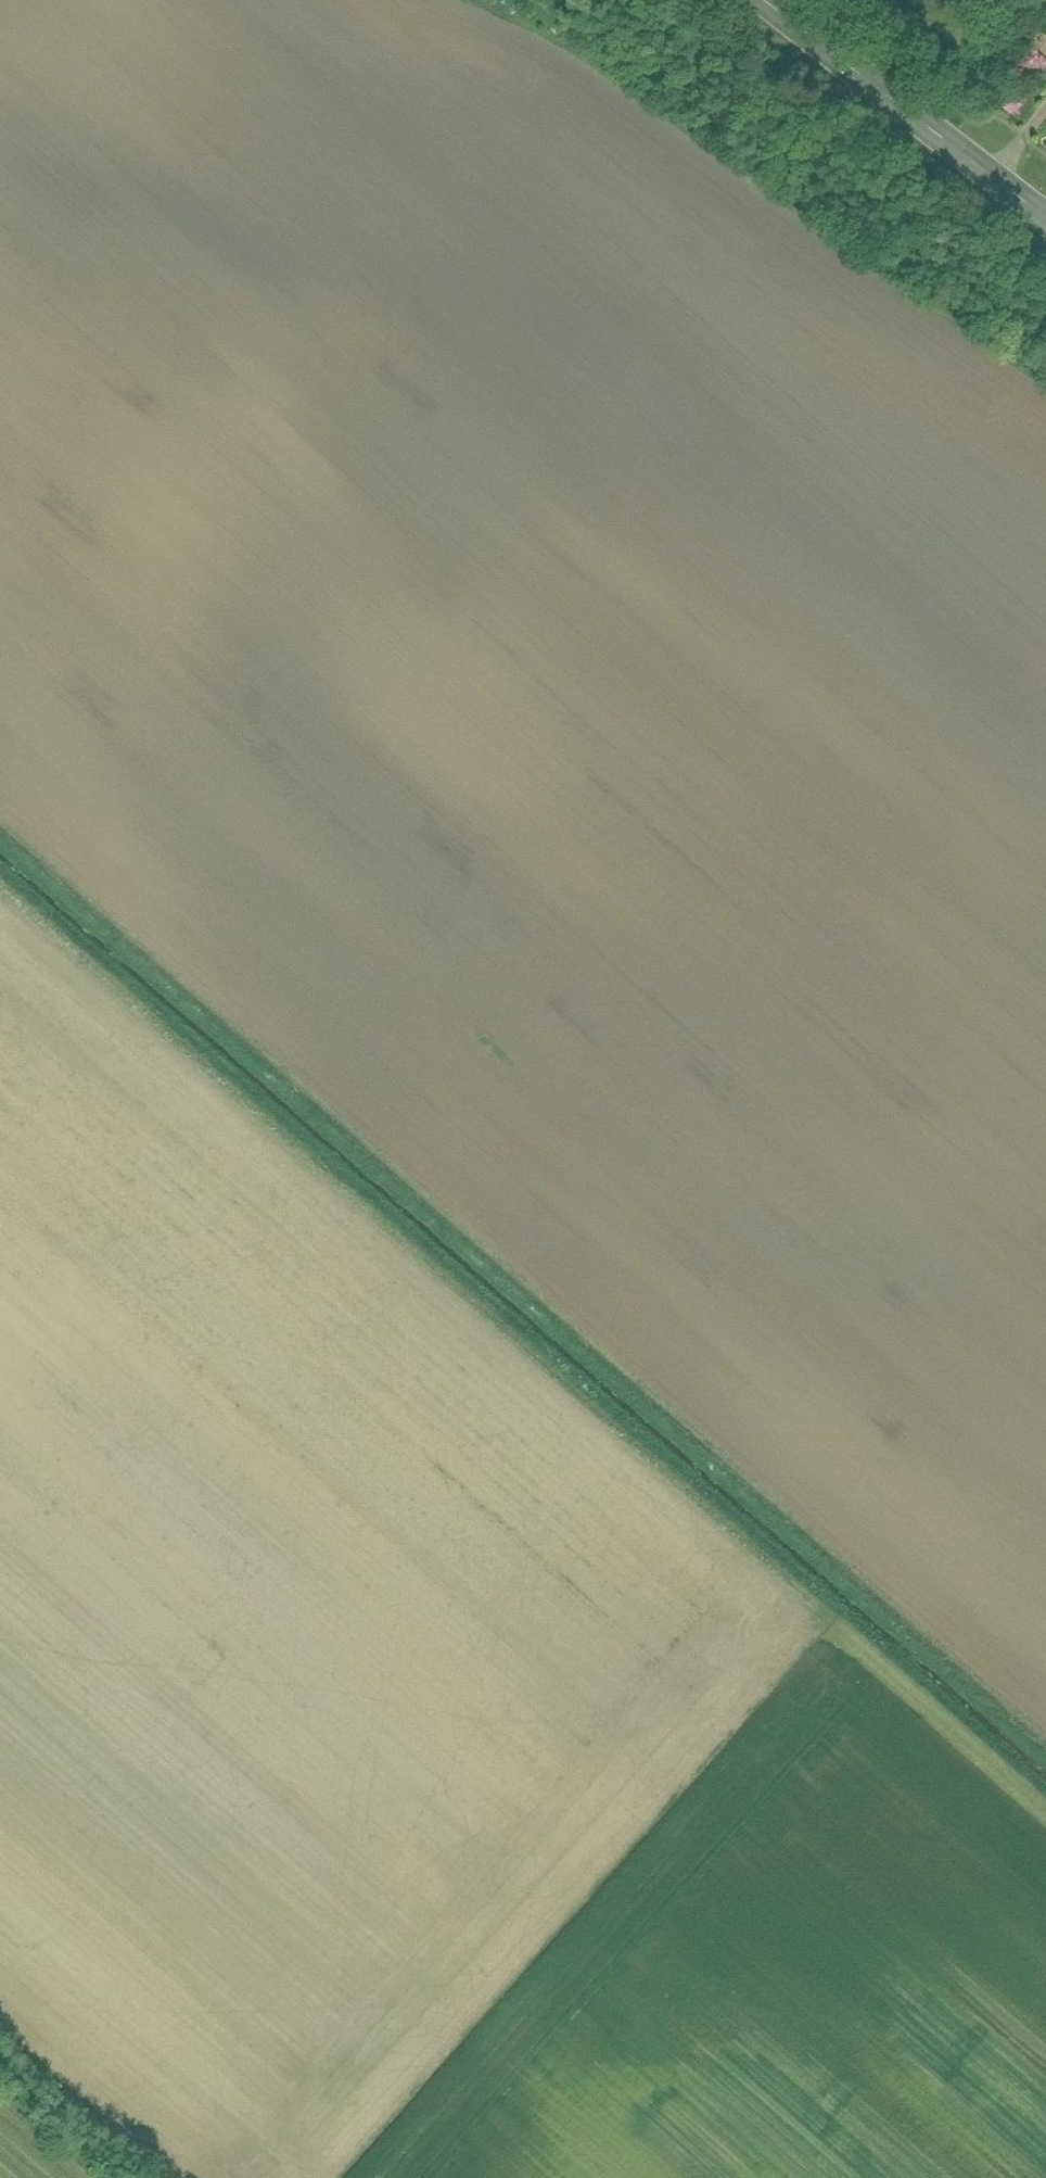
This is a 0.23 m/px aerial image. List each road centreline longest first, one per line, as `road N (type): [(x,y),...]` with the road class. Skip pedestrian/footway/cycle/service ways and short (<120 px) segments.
road 1 (primary): [(1045,225),(753,0)]

